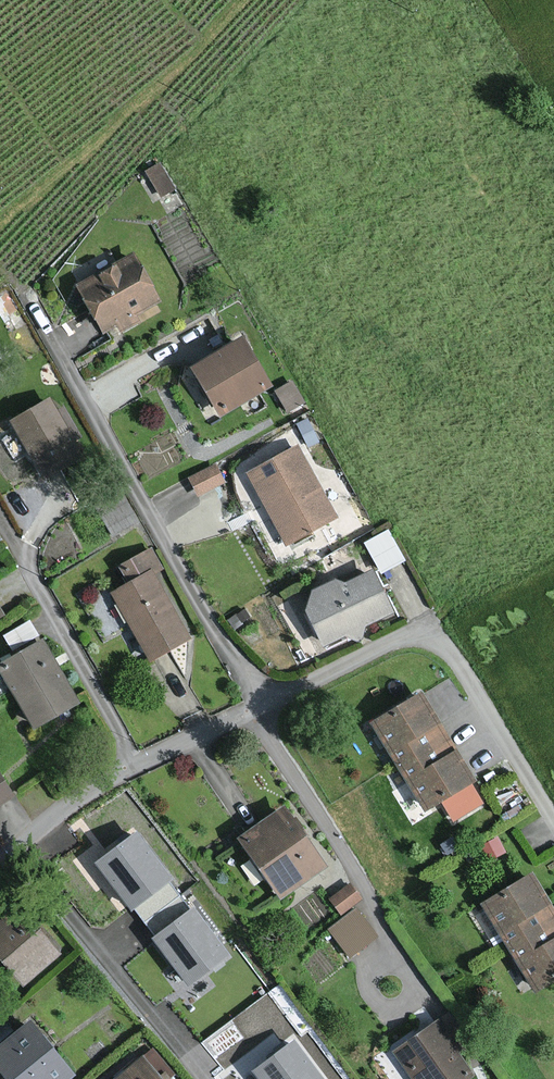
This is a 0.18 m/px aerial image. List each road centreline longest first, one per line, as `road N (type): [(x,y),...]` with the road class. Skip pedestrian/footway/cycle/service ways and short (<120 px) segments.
road 1 (residential): [(0,861),(60,811),(137,764),(419,630)]

